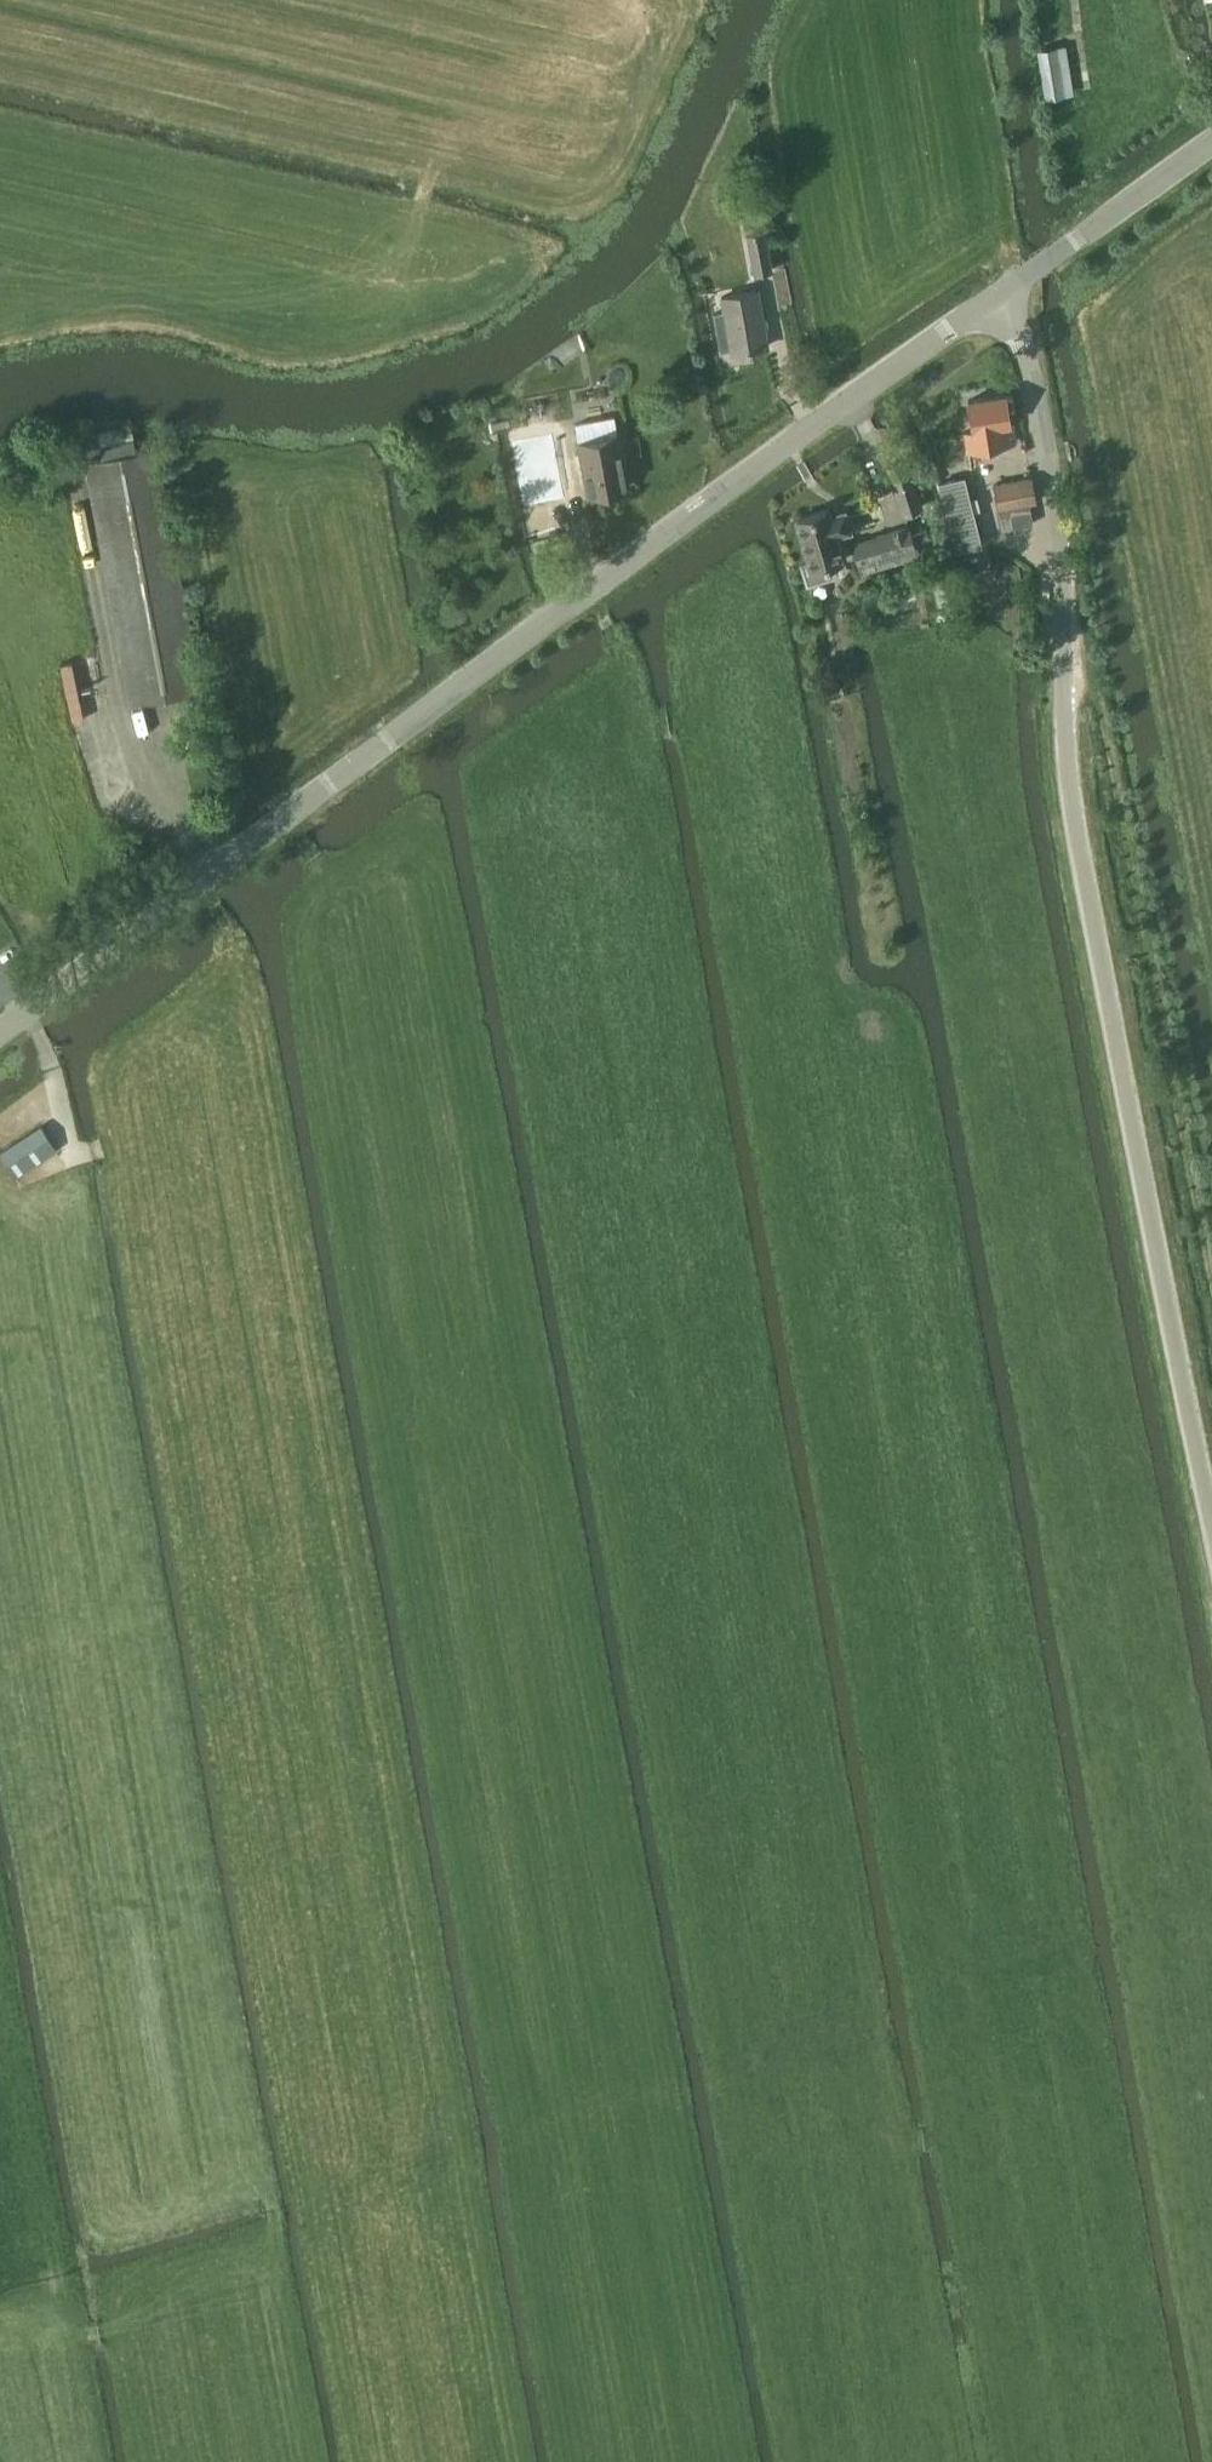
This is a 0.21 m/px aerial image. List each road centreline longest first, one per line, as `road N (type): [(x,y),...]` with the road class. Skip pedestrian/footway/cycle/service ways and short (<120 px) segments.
road 1 (unclassified): [(1211,1524),(1064,759),(1071,621),(1024,336),(1004,291)]
road 2 (tertiary): [(0,1034),(308,799),(1004,291)]
road 3 (tertiary): [(1004,291),(1211,136)]

